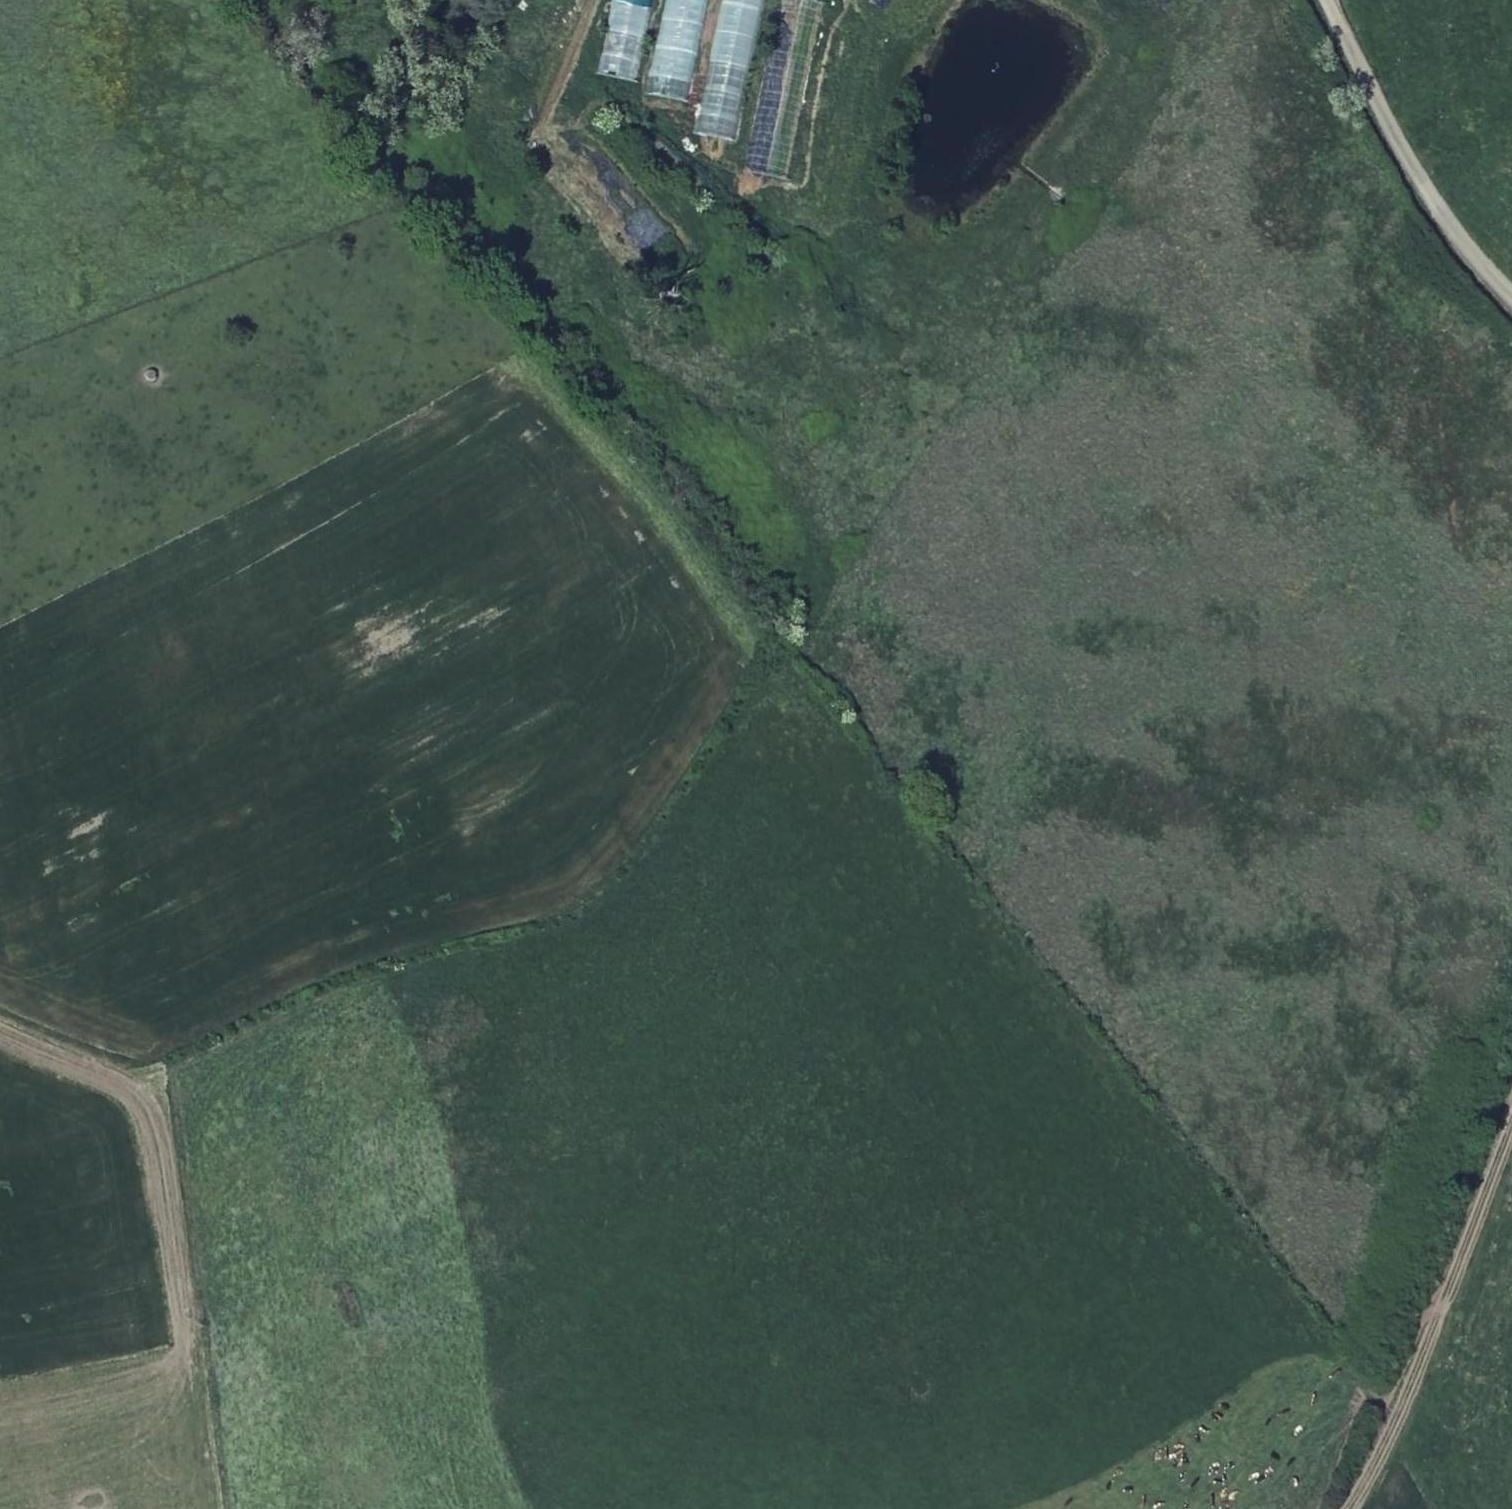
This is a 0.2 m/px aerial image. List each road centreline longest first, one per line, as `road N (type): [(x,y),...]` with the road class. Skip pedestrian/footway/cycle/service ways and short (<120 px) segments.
road 1 (track): [(1347,1508),(1406,1390),(1511,1098)]
road 2 (unclassified): [(1325,0),(1479,263),(1511,288)]

